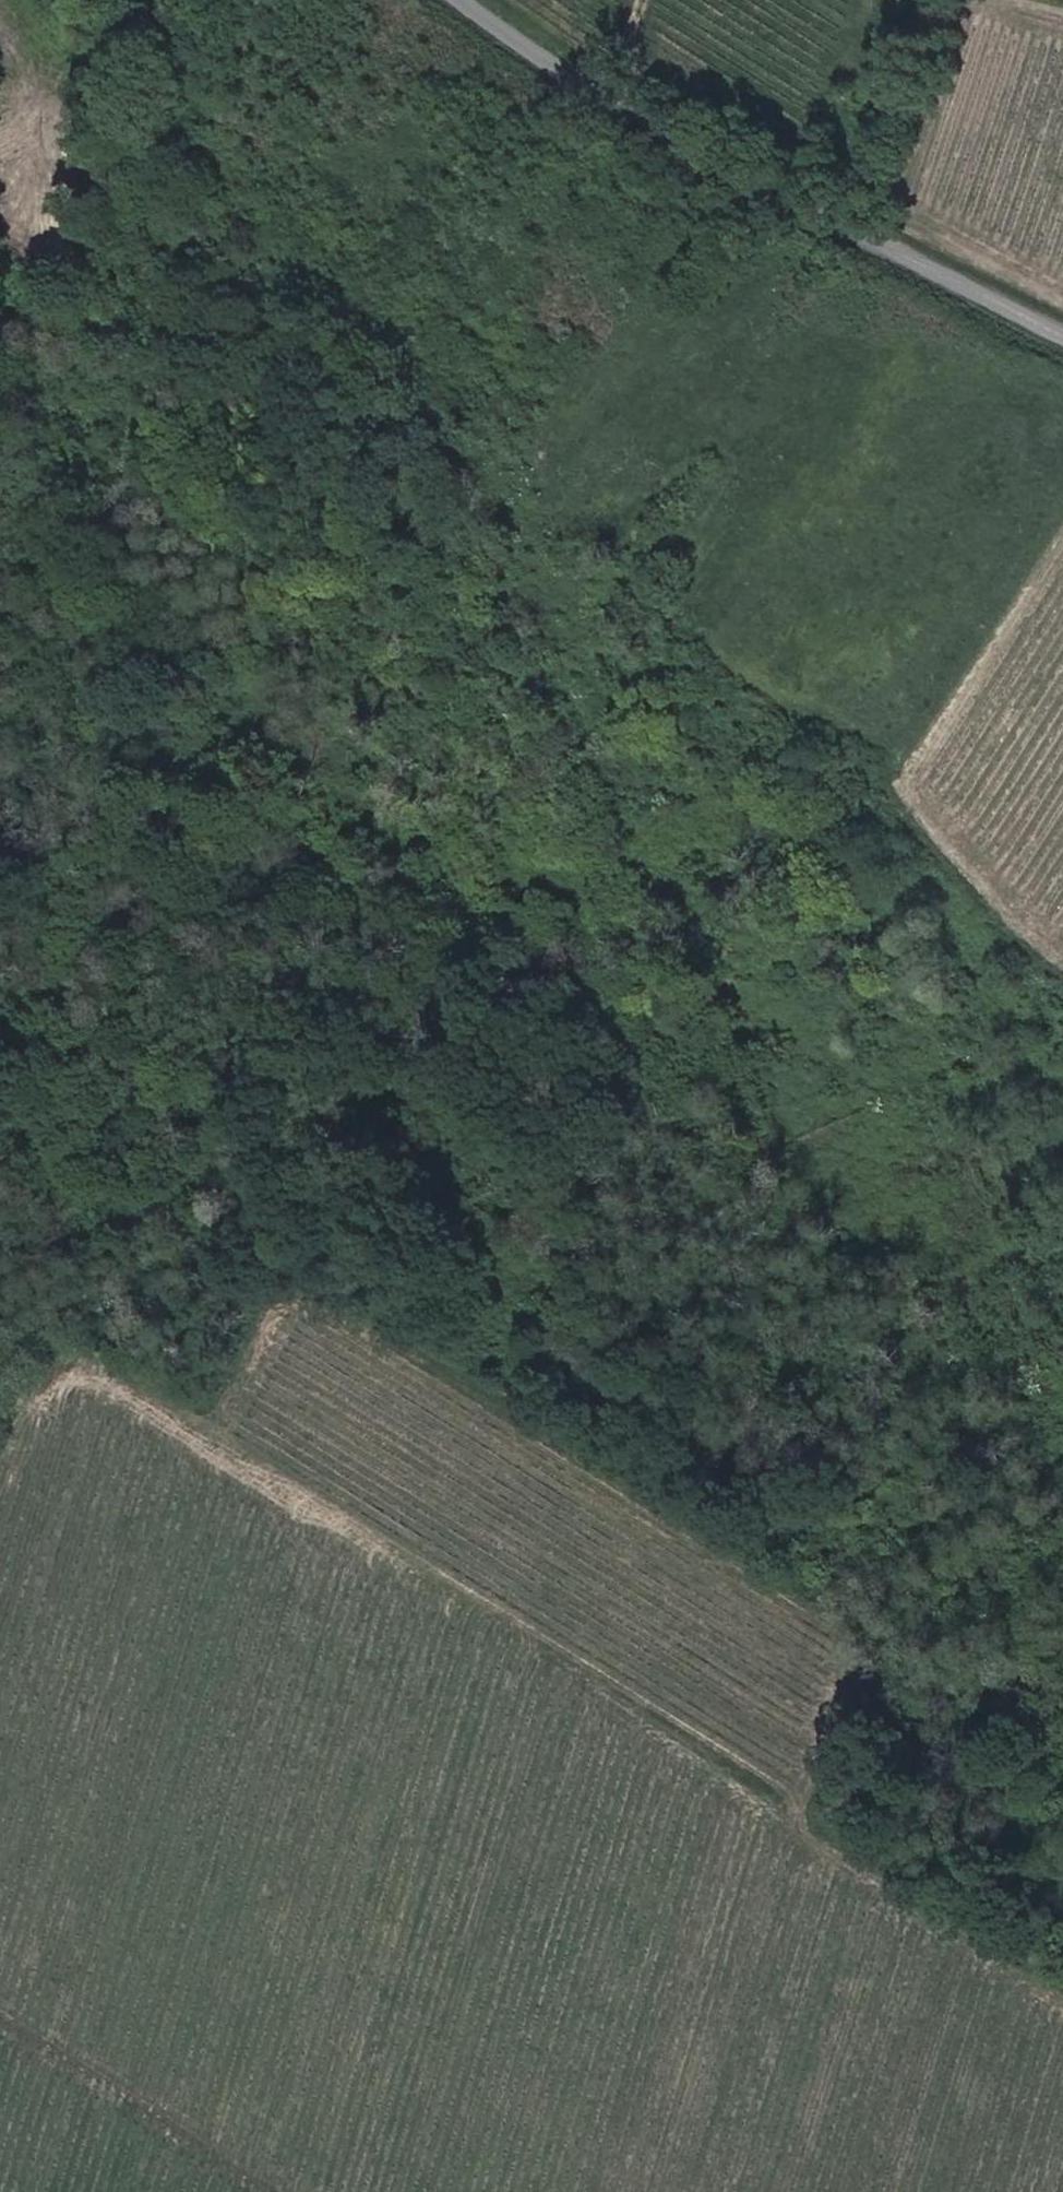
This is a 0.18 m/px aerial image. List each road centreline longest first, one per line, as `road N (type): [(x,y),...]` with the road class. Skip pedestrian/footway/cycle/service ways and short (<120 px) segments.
road 1 (unclassified): [(464,0),(581,85),(976,305),(1062,342)]

